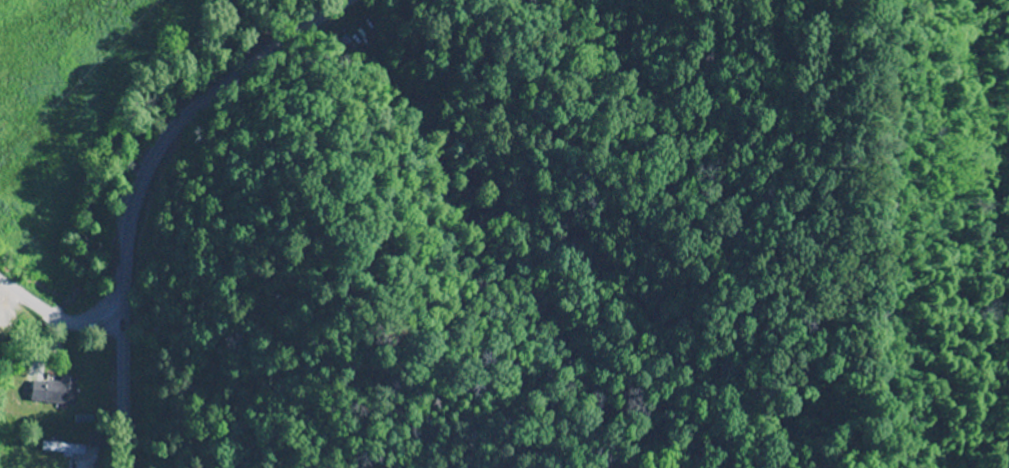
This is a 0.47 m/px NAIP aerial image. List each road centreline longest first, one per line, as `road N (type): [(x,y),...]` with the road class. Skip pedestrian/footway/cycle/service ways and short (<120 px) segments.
road 1 (secondary): [(123,467),(129,251),(152,166),(189,113),(344,0)]
road 2 (residential): [(0,279),(60,318),(127,325)]

